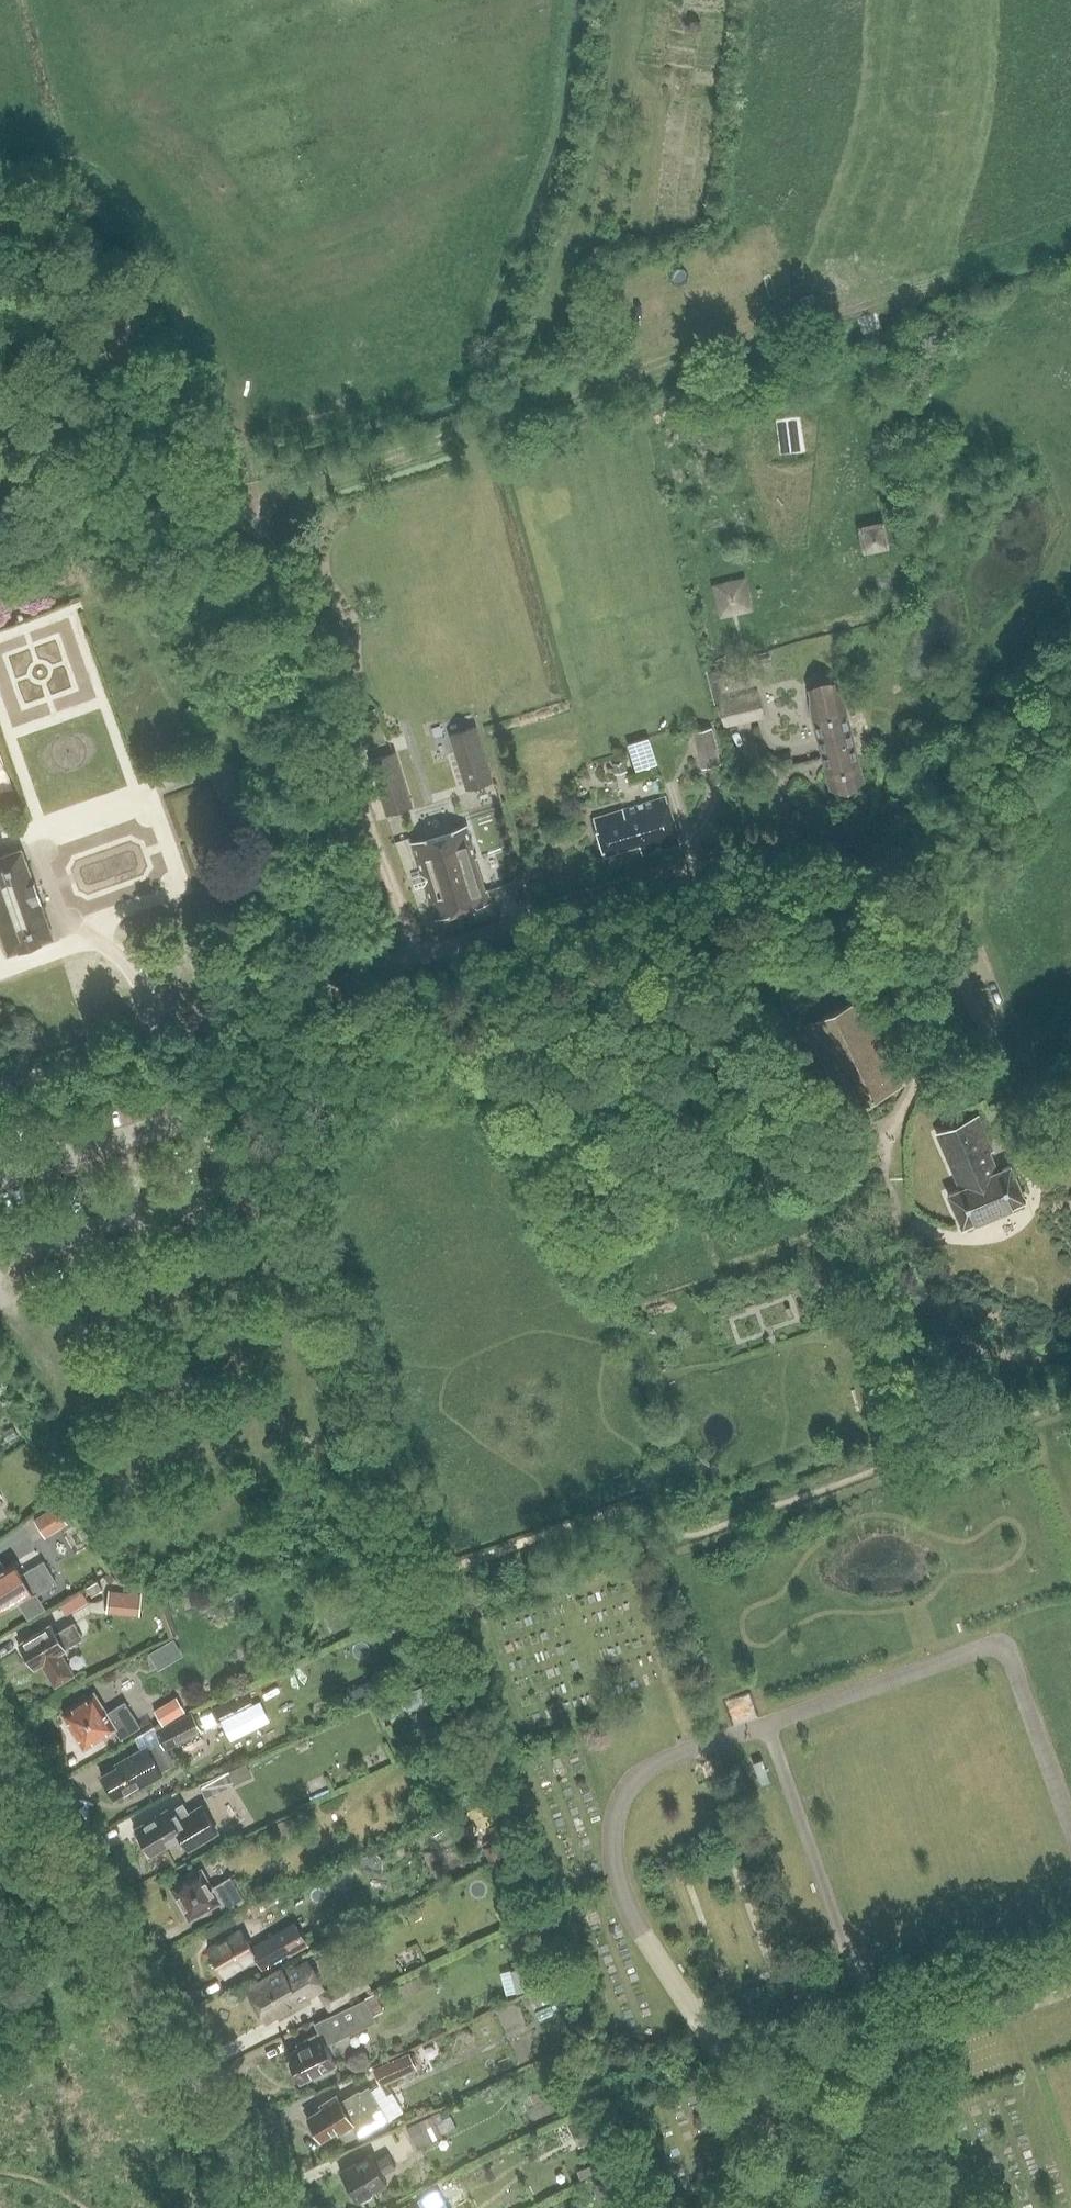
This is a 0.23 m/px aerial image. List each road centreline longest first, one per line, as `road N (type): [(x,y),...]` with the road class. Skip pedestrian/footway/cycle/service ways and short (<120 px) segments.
road 1 (track): [(414,958),(263,535),(264,505),(293,484),(810,316)]
road 2 (track): [(0,1085),(781,849),(808,850),(860,896)]
road 3 (unclassified): [(266,2207),(0,1770)]
road 4 (track): [(860,896),(925,1057),(890,1145),(887,1170),(898,1220)]
road 5 (track): [(860,896),(1070,674)]
road 6 (track): [(898,1220),(895,1245),(906,1278),(960,1338),(999,1354),(1070,1357)]
road 7 (track): [(159,1035),(126,955),(73,949),(0,967)]
road 8 (track): [(898,1220),(965,1237),(1019,1221),(1031,1200)]

